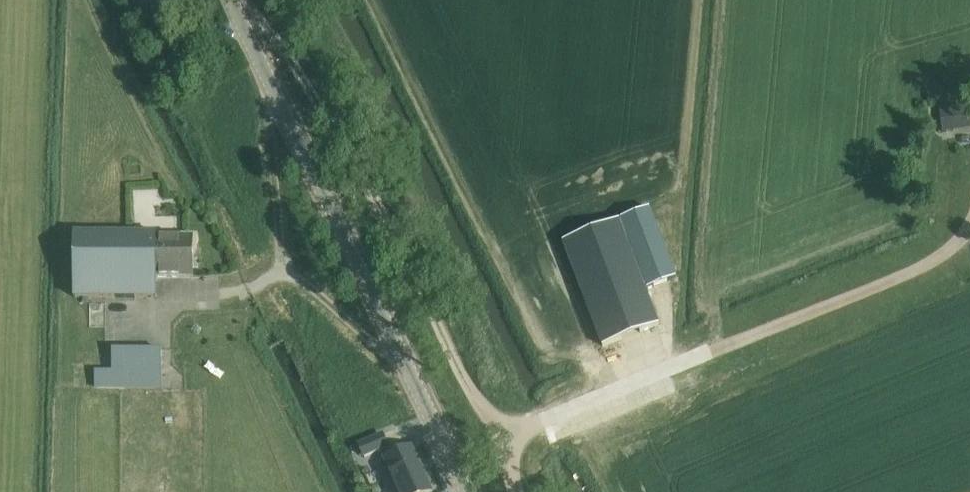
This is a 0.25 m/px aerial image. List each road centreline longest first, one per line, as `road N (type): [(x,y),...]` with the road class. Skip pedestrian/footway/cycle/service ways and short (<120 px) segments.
road 1 (track): [(516,491),(506,436),(470,391),(385,217),(267,31),(236,10)]
road 2 (secondary): [(468,491),(231,0)]

